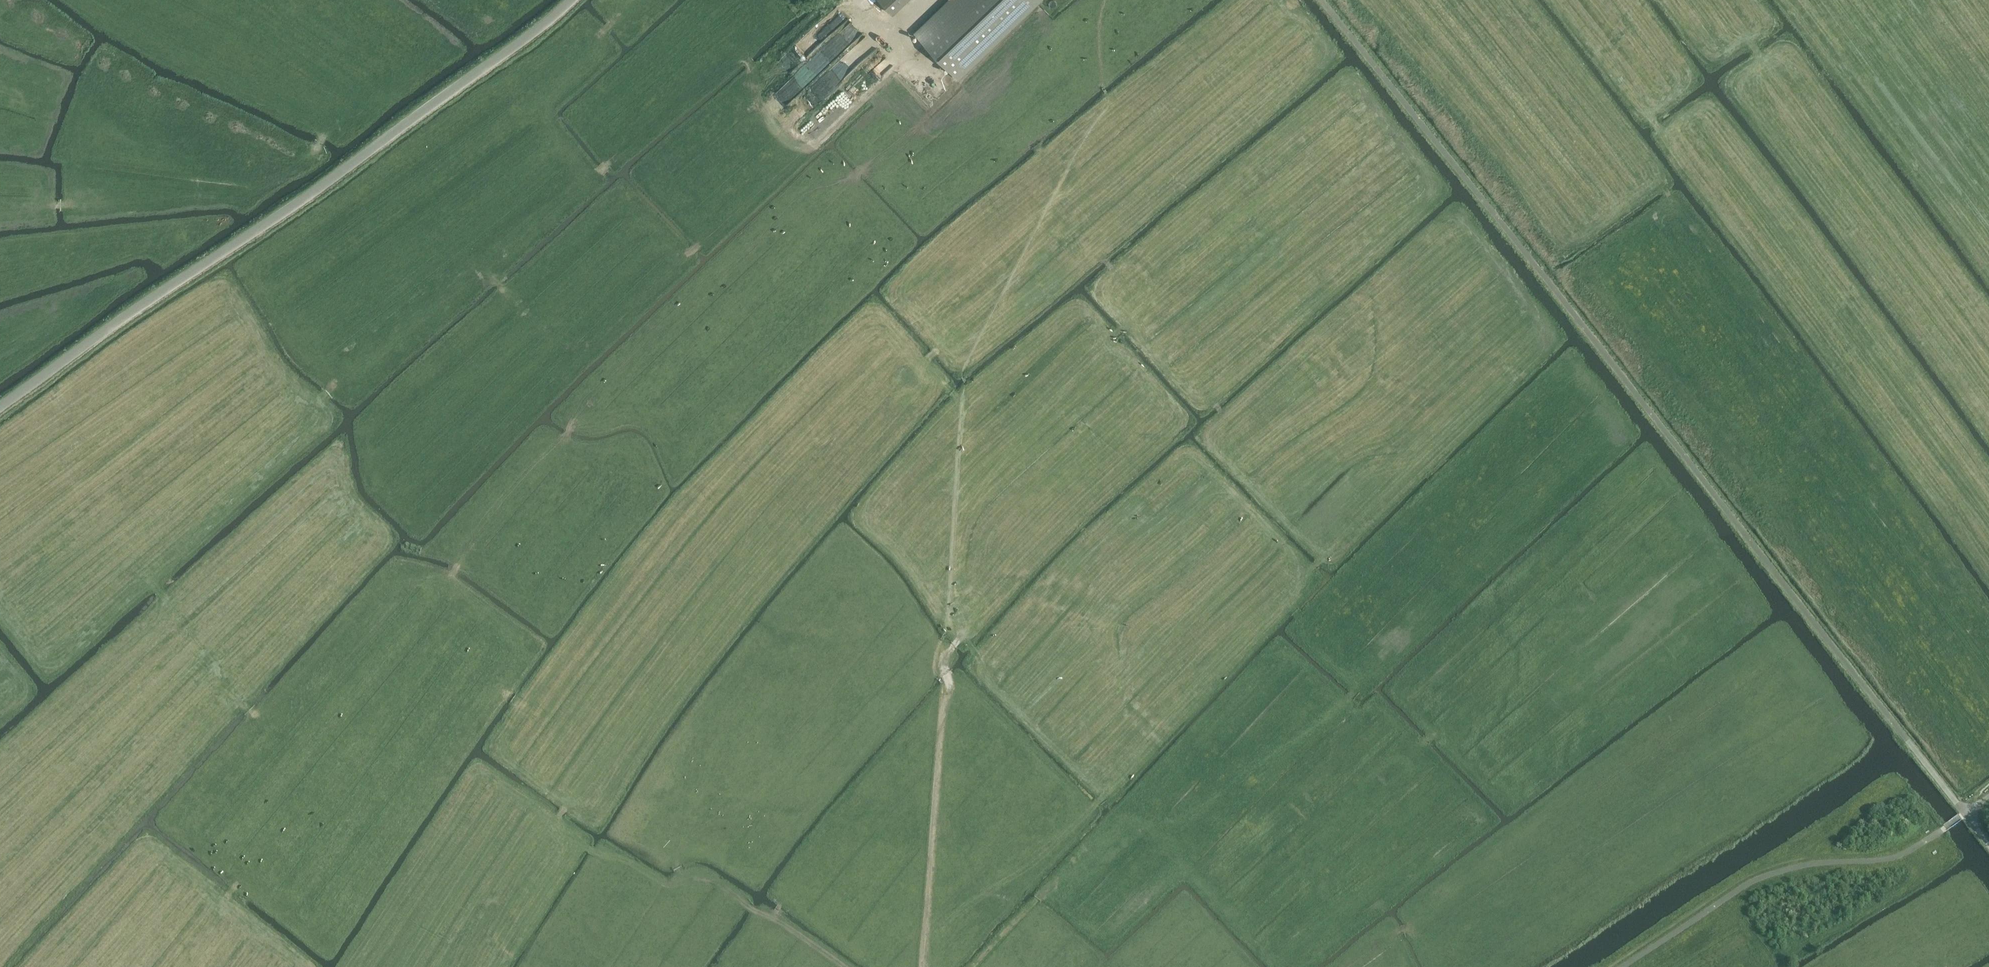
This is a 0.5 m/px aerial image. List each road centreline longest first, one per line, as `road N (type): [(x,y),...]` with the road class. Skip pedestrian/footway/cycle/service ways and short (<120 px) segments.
road 1 (unclassified): [(0,408),(306,198),(571,0)]

